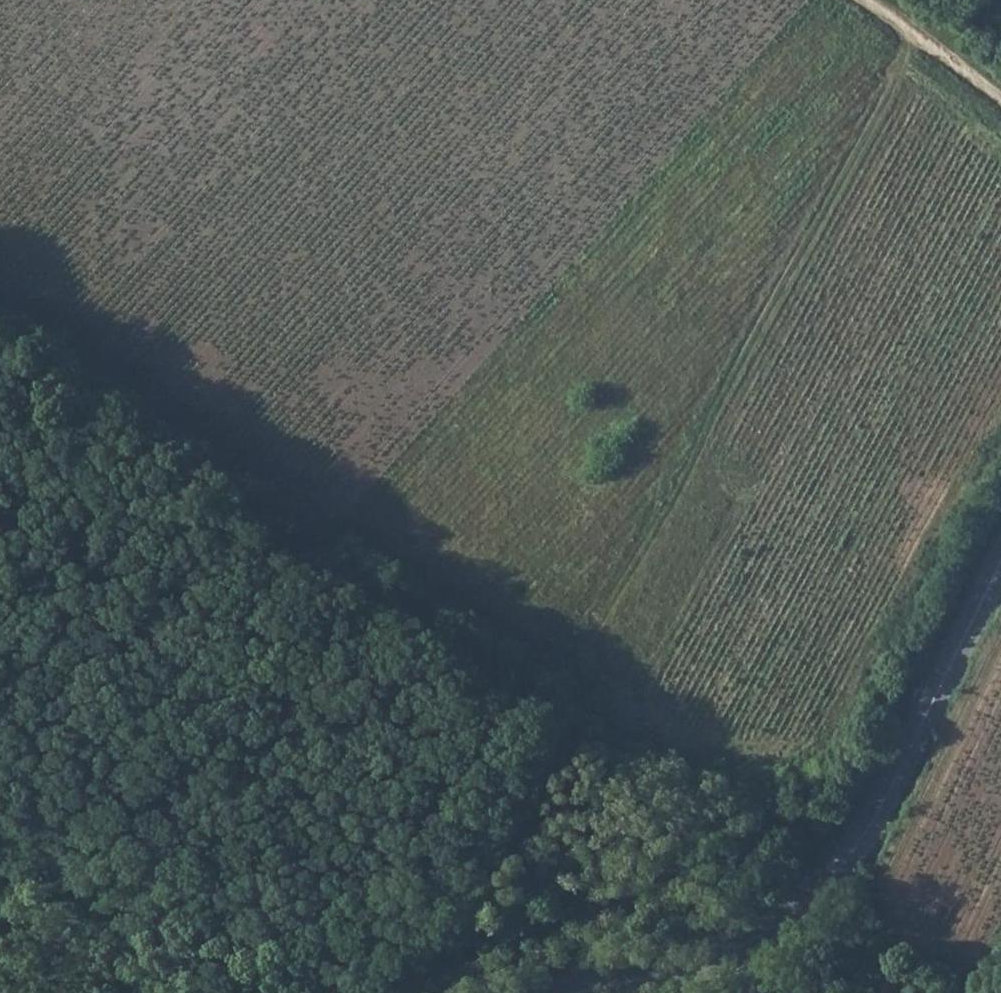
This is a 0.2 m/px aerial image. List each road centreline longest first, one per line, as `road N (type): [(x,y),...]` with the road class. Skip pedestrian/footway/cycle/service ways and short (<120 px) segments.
road 1 (tertiary): [(589,992),(724,951),(824,887),(896,784),(1000,563)]
road 2 (track): [(1000,113),(855,0)]

